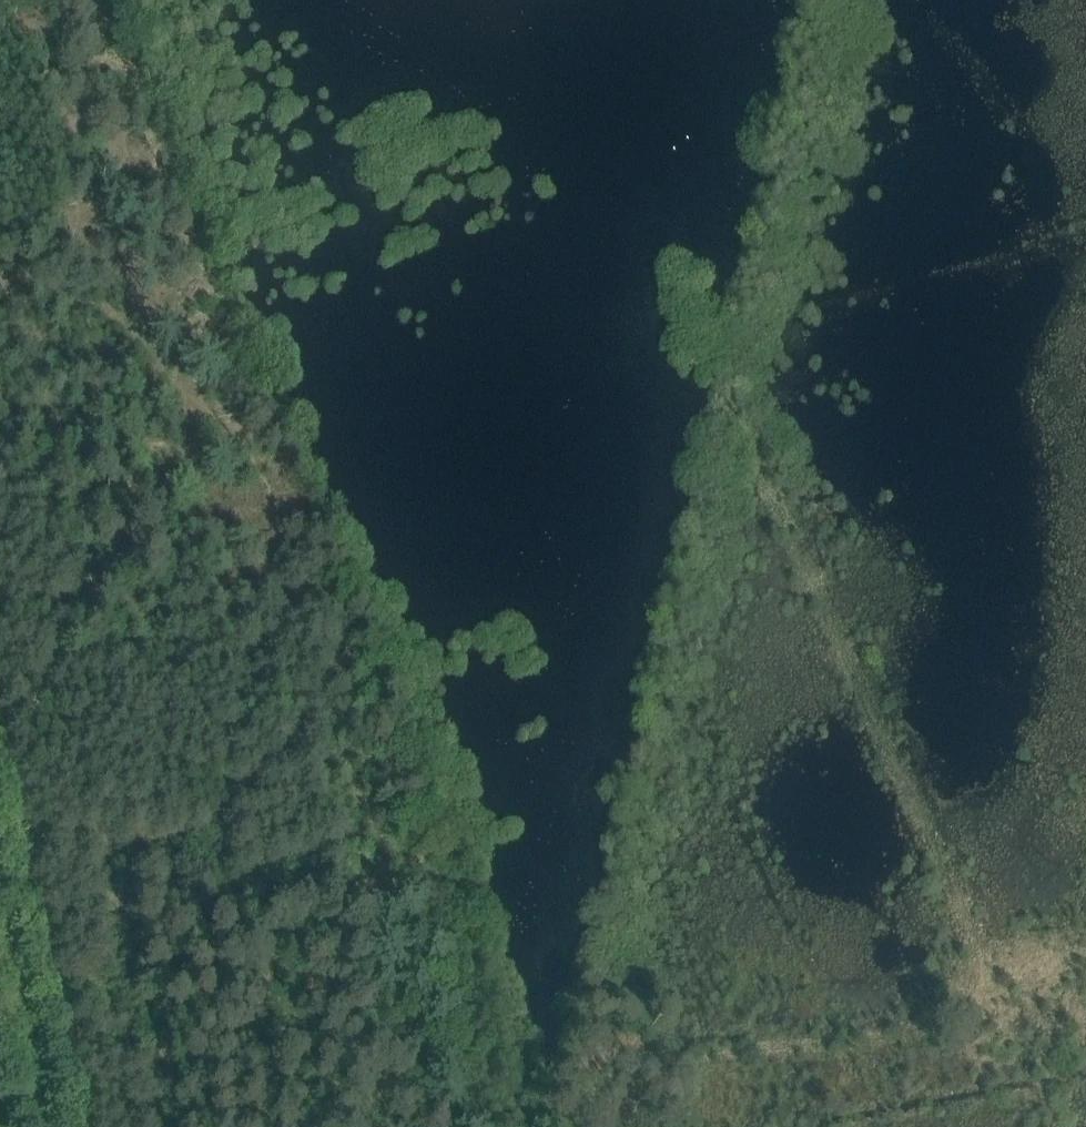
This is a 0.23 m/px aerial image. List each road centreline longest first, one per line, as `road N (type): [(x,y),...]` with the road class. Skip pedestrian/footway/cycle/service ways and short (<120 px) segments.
road 1 (track): [(0,940),(42,1126)]

